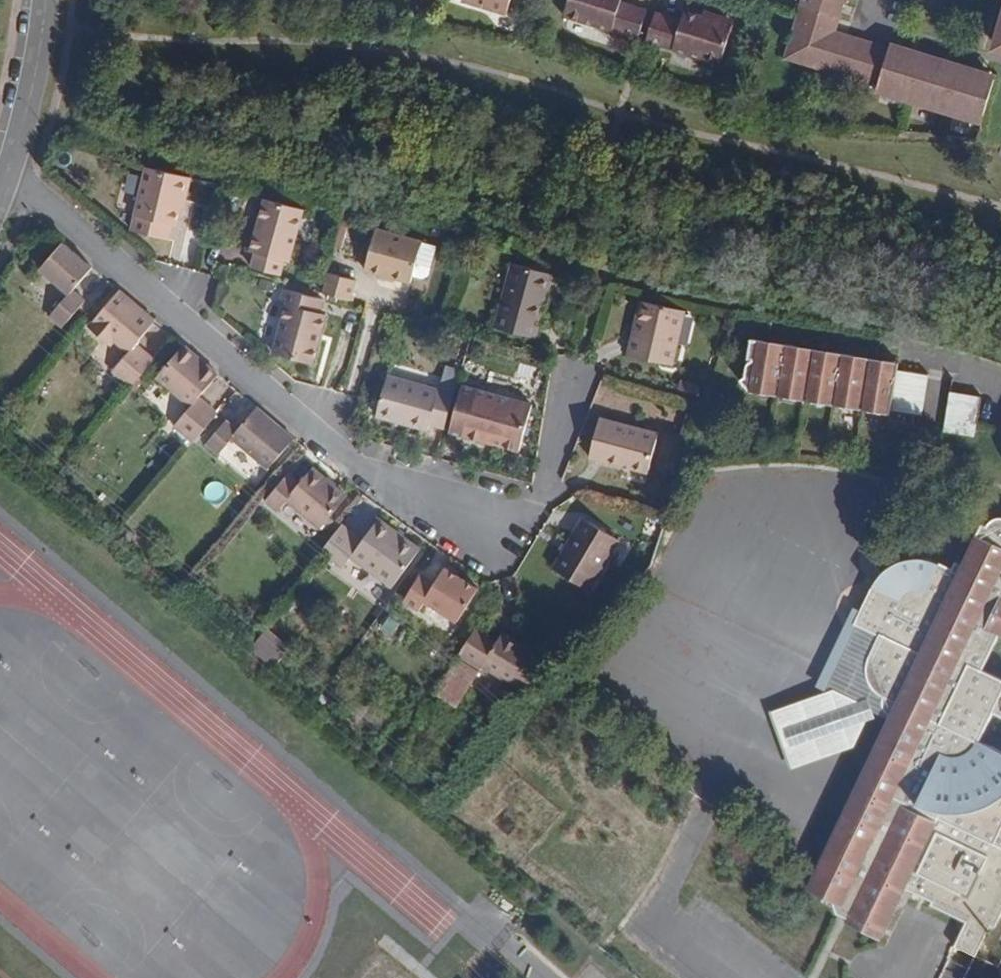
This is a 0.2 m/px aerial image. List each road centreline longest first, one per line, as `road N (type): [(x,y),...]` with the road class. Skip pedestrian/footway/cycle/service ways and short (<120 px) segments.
road 1 (residential): [(8,181),(359,468),(496,546),(539,501),(574,378)]
road 2 (unclassified): [(46,0),(29,119),(8,181)]

